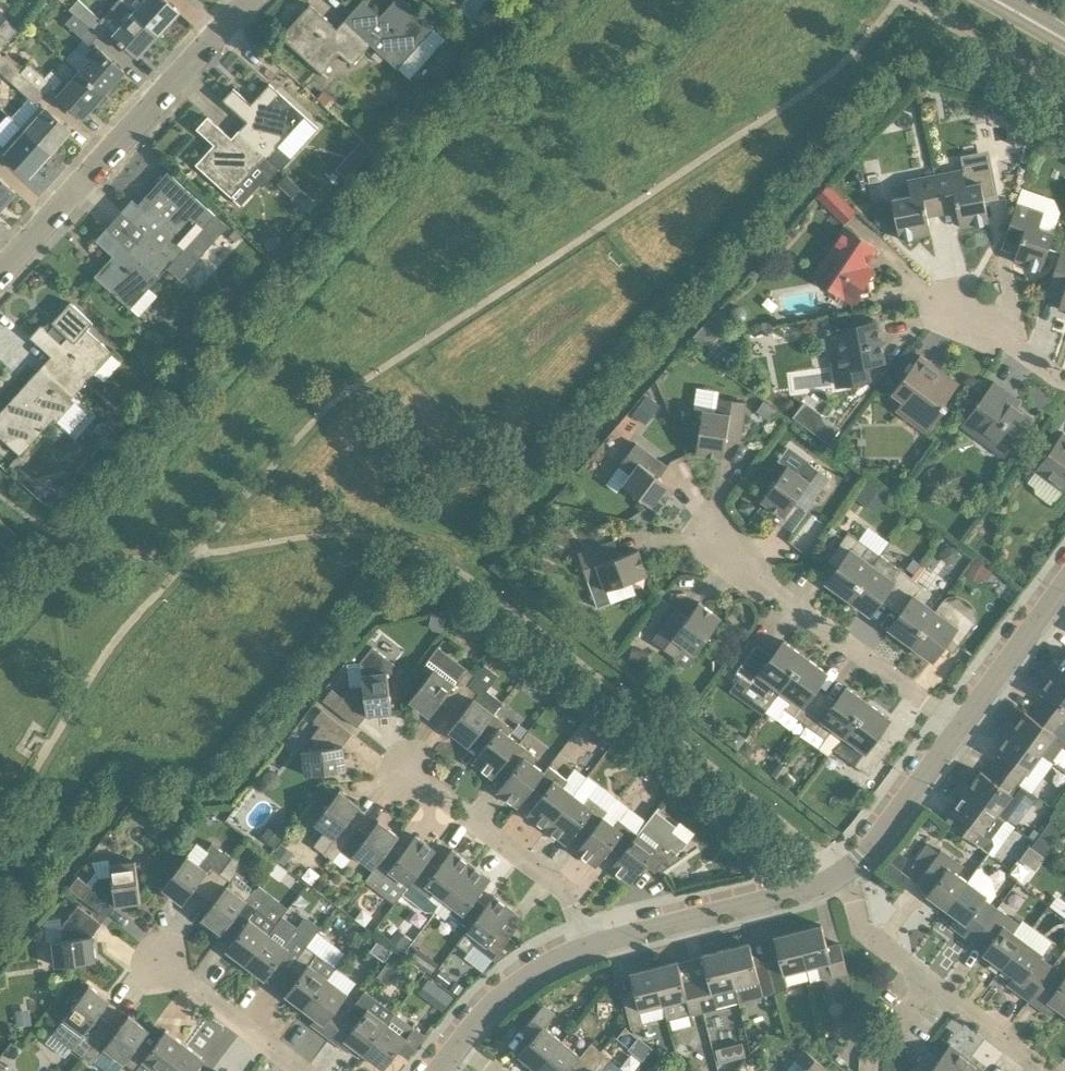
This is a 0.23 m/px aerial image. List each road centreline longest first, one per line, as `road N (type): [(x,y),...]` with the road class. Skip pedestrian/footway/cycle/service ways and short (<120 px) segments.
road 1 (residential): [(0,273),(248,0)]
road 2 (residential): [(961,724),(777,594),(693,520)]
road 3 (residential): [(586,946),(796,894),(844,872)]
road 4 (residential): [(586,946),(568,895),(415,775)]
road 5 (residential): [(844,872),(961,724)]
road 6 (residential): [(961,724),(1064,583)]
road 7 (residential): [(303,1070),(166,969)]
road 8 (residential): [(1064,377),(925,290)]
road 9 (residential): [(458,1043),(512,986),(586,946)]
road 10 (residential): [(929,983),(866,935),(844,872)]
road 11 (residential): [(1042,1070),(929,983)]

